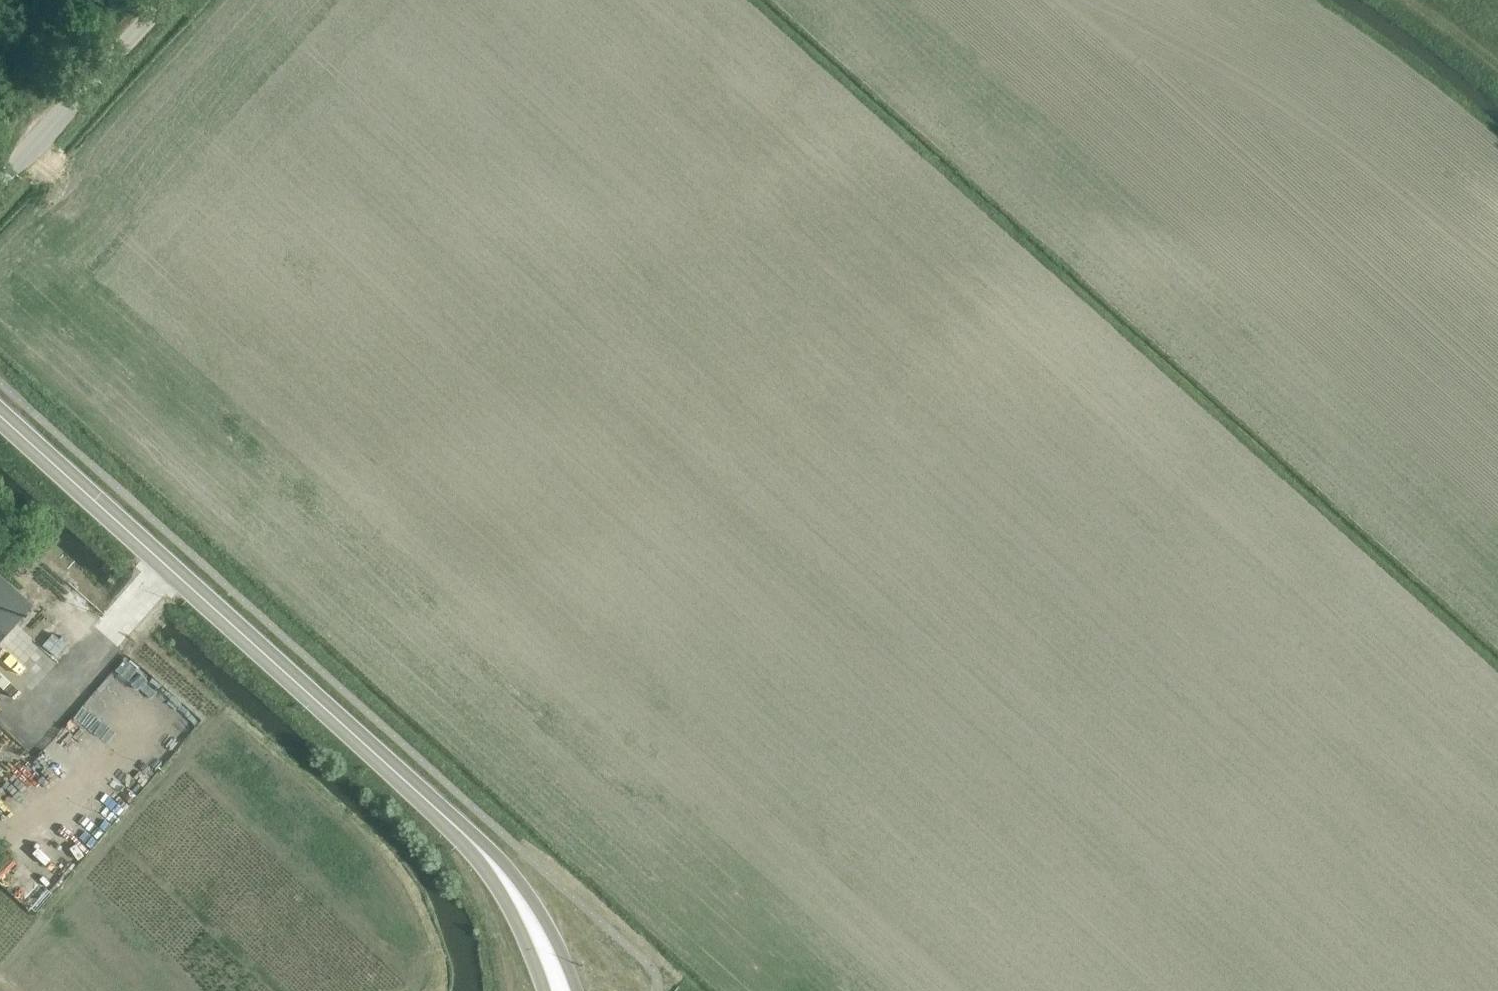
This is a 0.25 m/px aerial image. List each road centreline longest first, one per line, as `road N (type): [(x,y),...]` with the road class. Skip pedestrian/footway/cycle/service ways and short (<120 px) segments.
road 1 (tertiary): [(549,956),(519,899),(464,831),(0,414)]
road 2 (tertiary): [(0,183),(166,0)]

